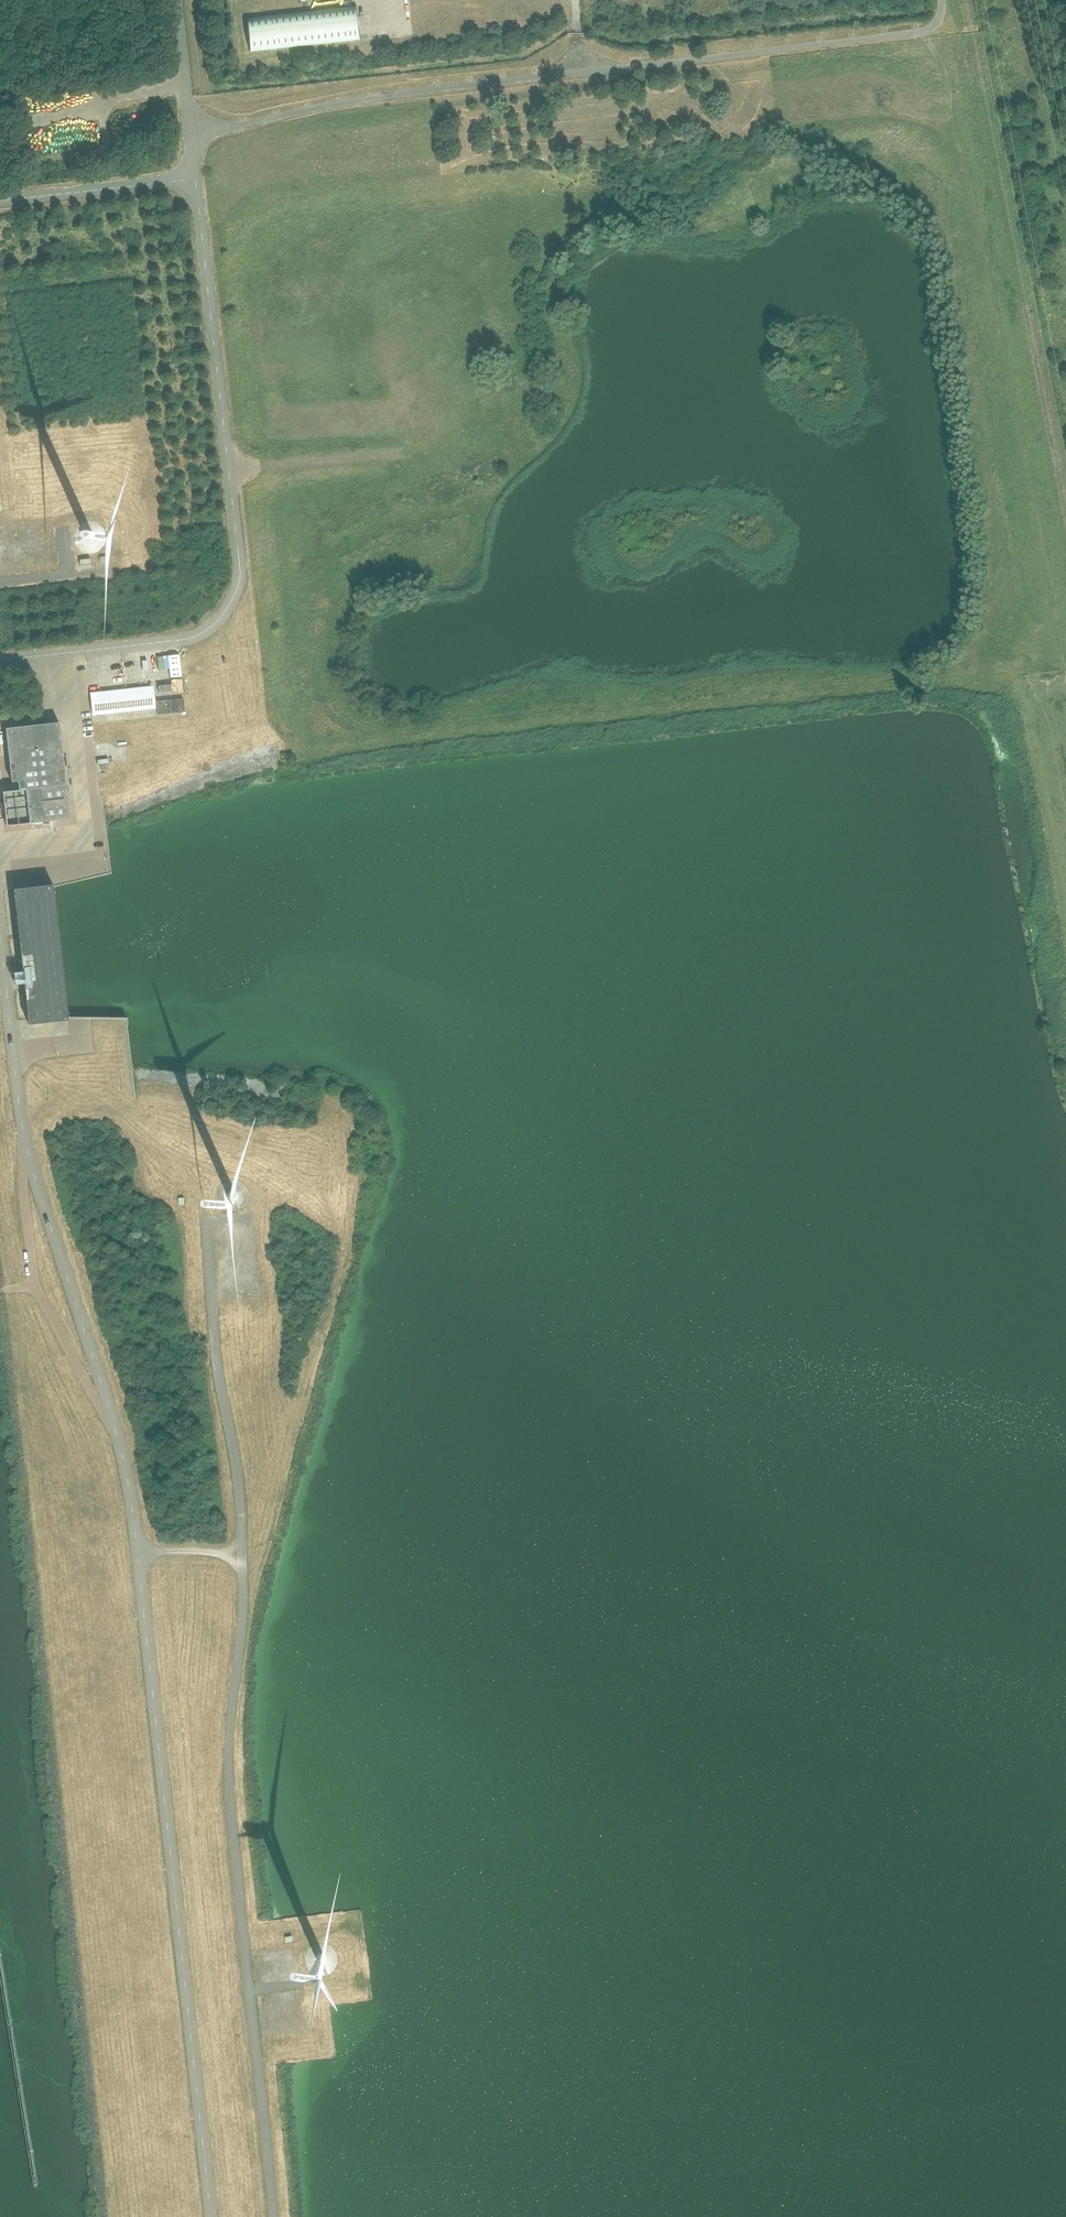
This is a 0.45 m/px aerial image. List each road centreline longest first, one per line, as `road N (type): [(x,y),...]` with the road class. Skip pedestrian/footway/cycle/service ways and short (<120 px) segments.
road 1 (unclassified): [(212,2216),(122,1449),(28,1158),(0,931)]
road 2 (unclassified): [(193,136),(178,0)]

